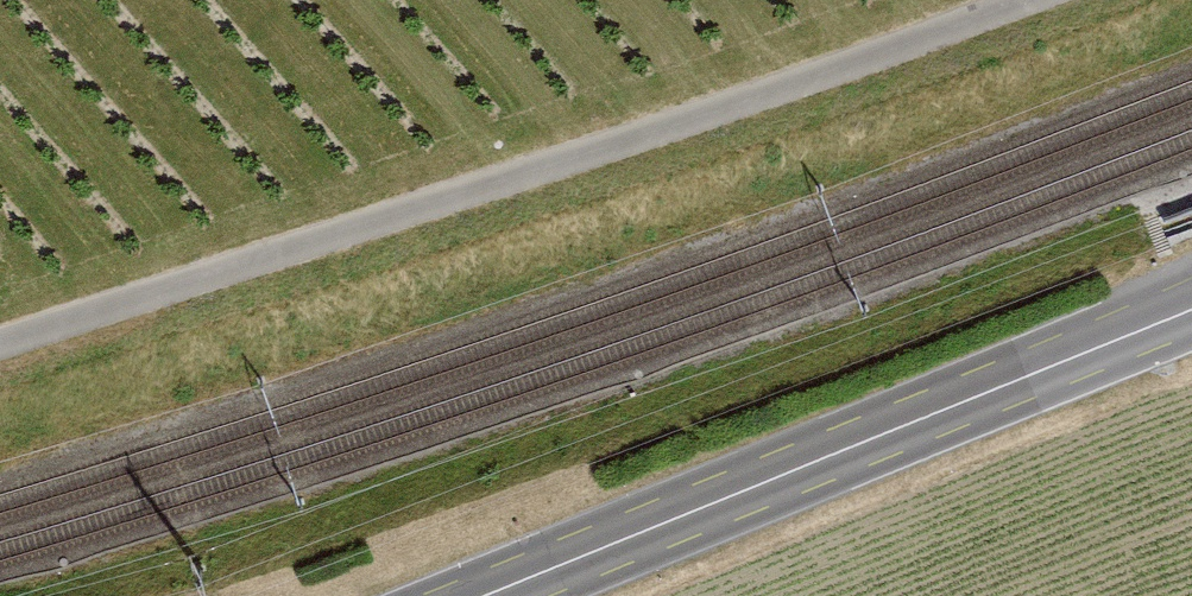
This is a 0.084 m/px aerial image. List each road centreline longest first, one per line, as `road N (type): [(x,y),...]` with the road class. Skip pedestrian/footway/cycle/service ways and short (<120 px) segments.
road 1 (track): [(0,346),(777,93),(1025,0)]
road 2 (primary): [(483,595),(1191,310)]

